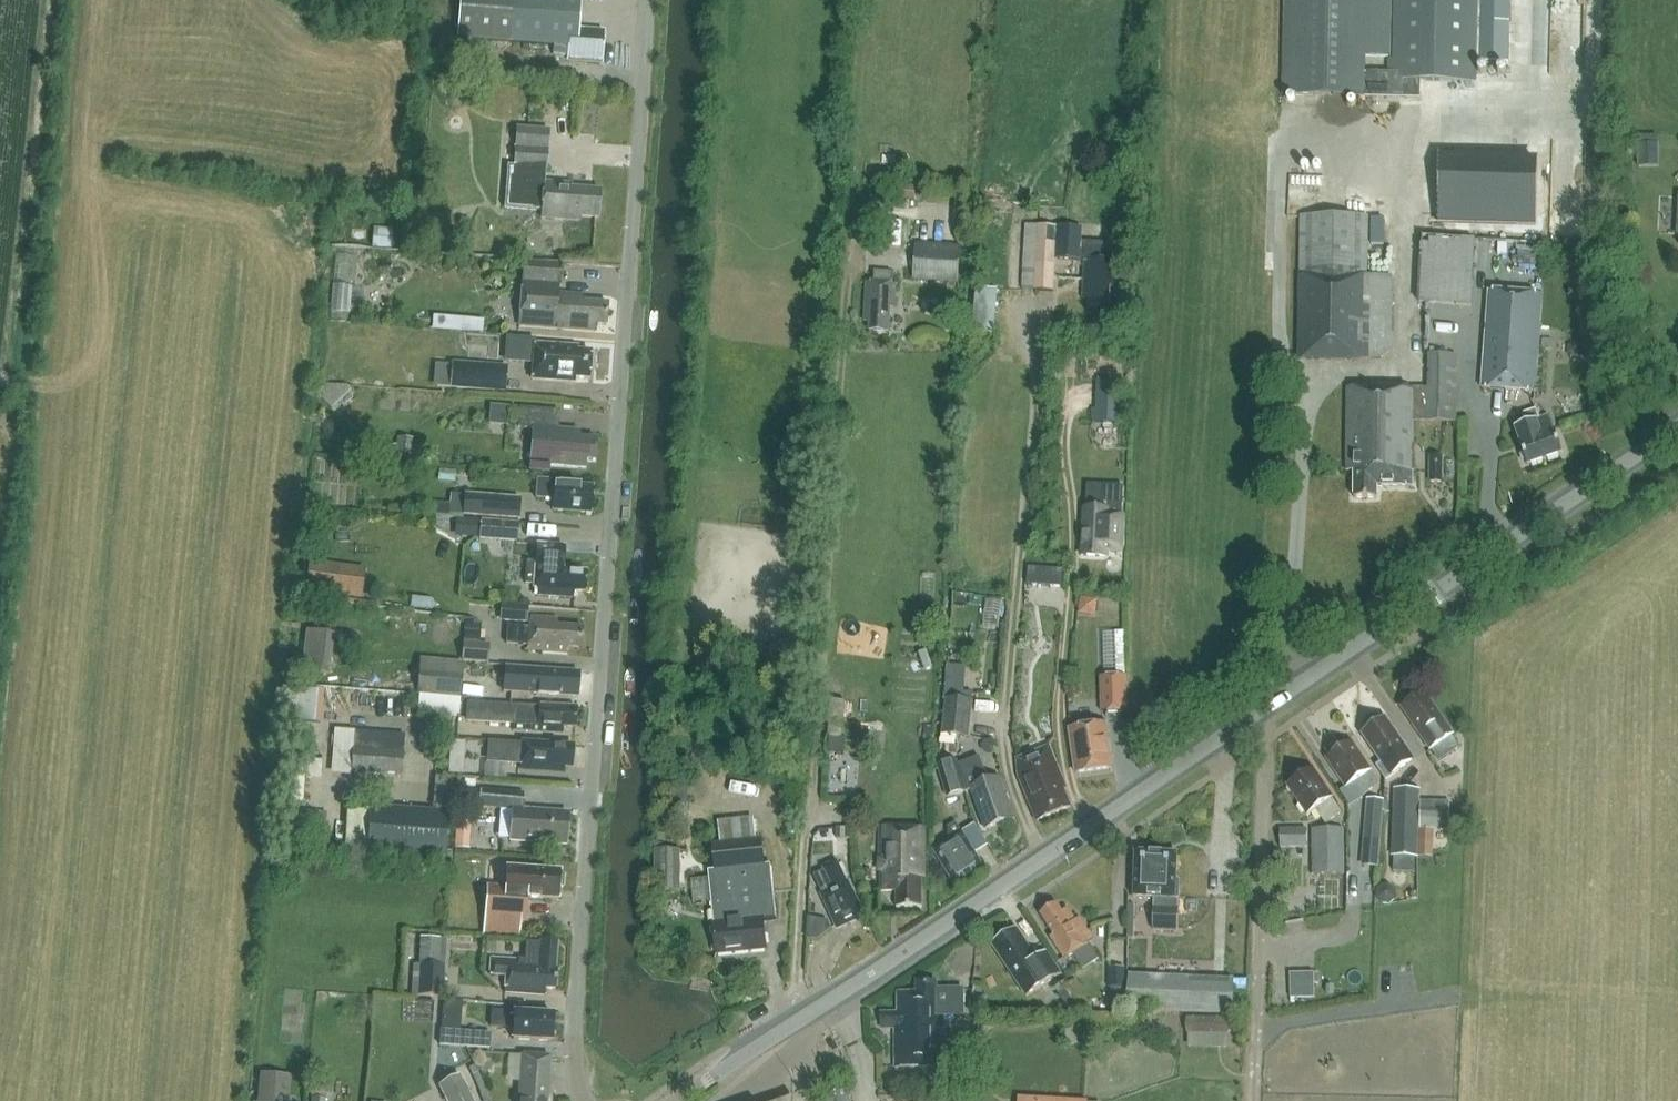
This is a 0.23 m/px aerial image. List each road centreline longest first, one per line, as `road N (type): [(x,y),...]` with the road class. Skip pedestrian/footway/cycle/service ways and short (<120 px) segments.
road 1 (tertiary): [(677,1100),(1677,426)]
road 2 (unclassified): [(587,1100),(571,1050),(648,0)]

